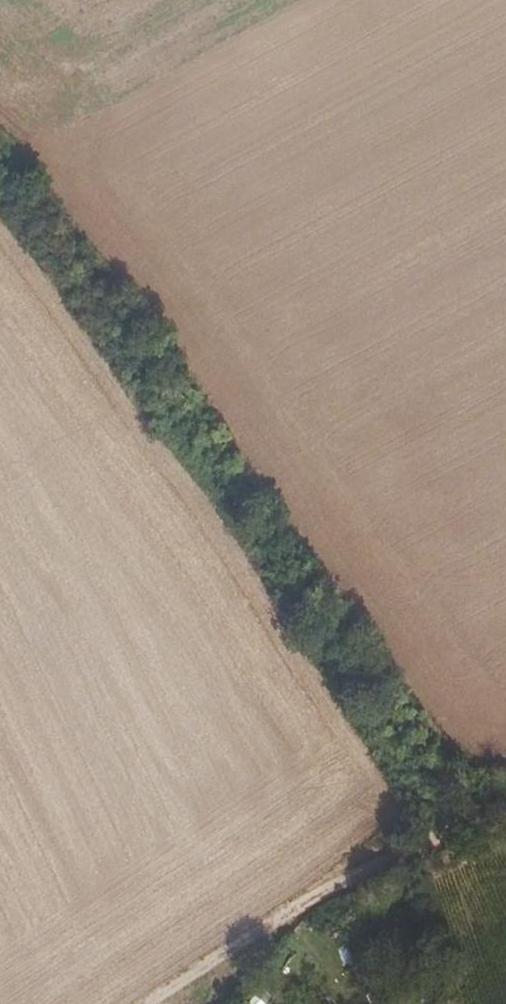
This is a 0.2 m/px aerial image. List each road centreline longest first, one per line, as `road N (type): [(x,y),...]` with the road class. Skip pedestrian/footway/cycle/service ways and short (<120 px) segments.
road 1 (track): [(145,1003),(299,902),(505,804)]

